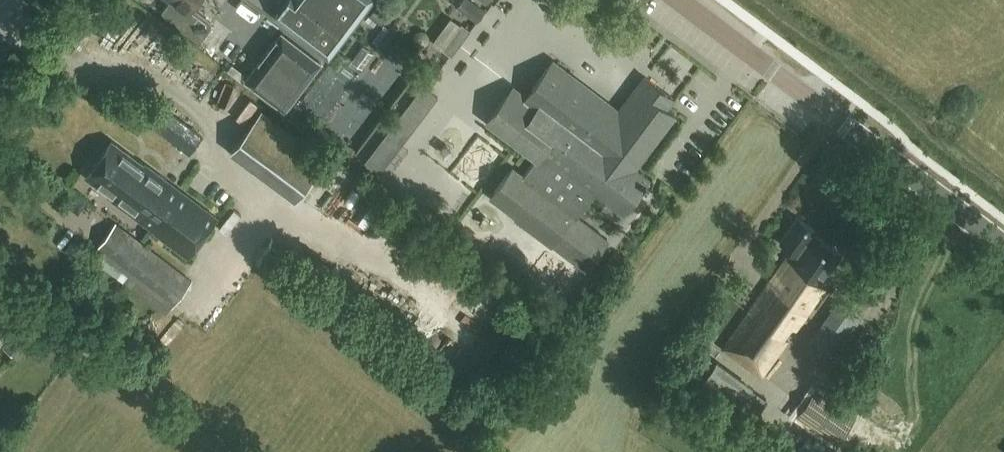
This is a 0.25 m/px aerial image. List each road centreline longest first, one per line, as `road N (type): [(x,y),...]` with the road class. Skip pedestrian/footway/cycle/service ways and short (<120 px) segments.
road 1 (tertiary): [(1003,245),(679,0)]

